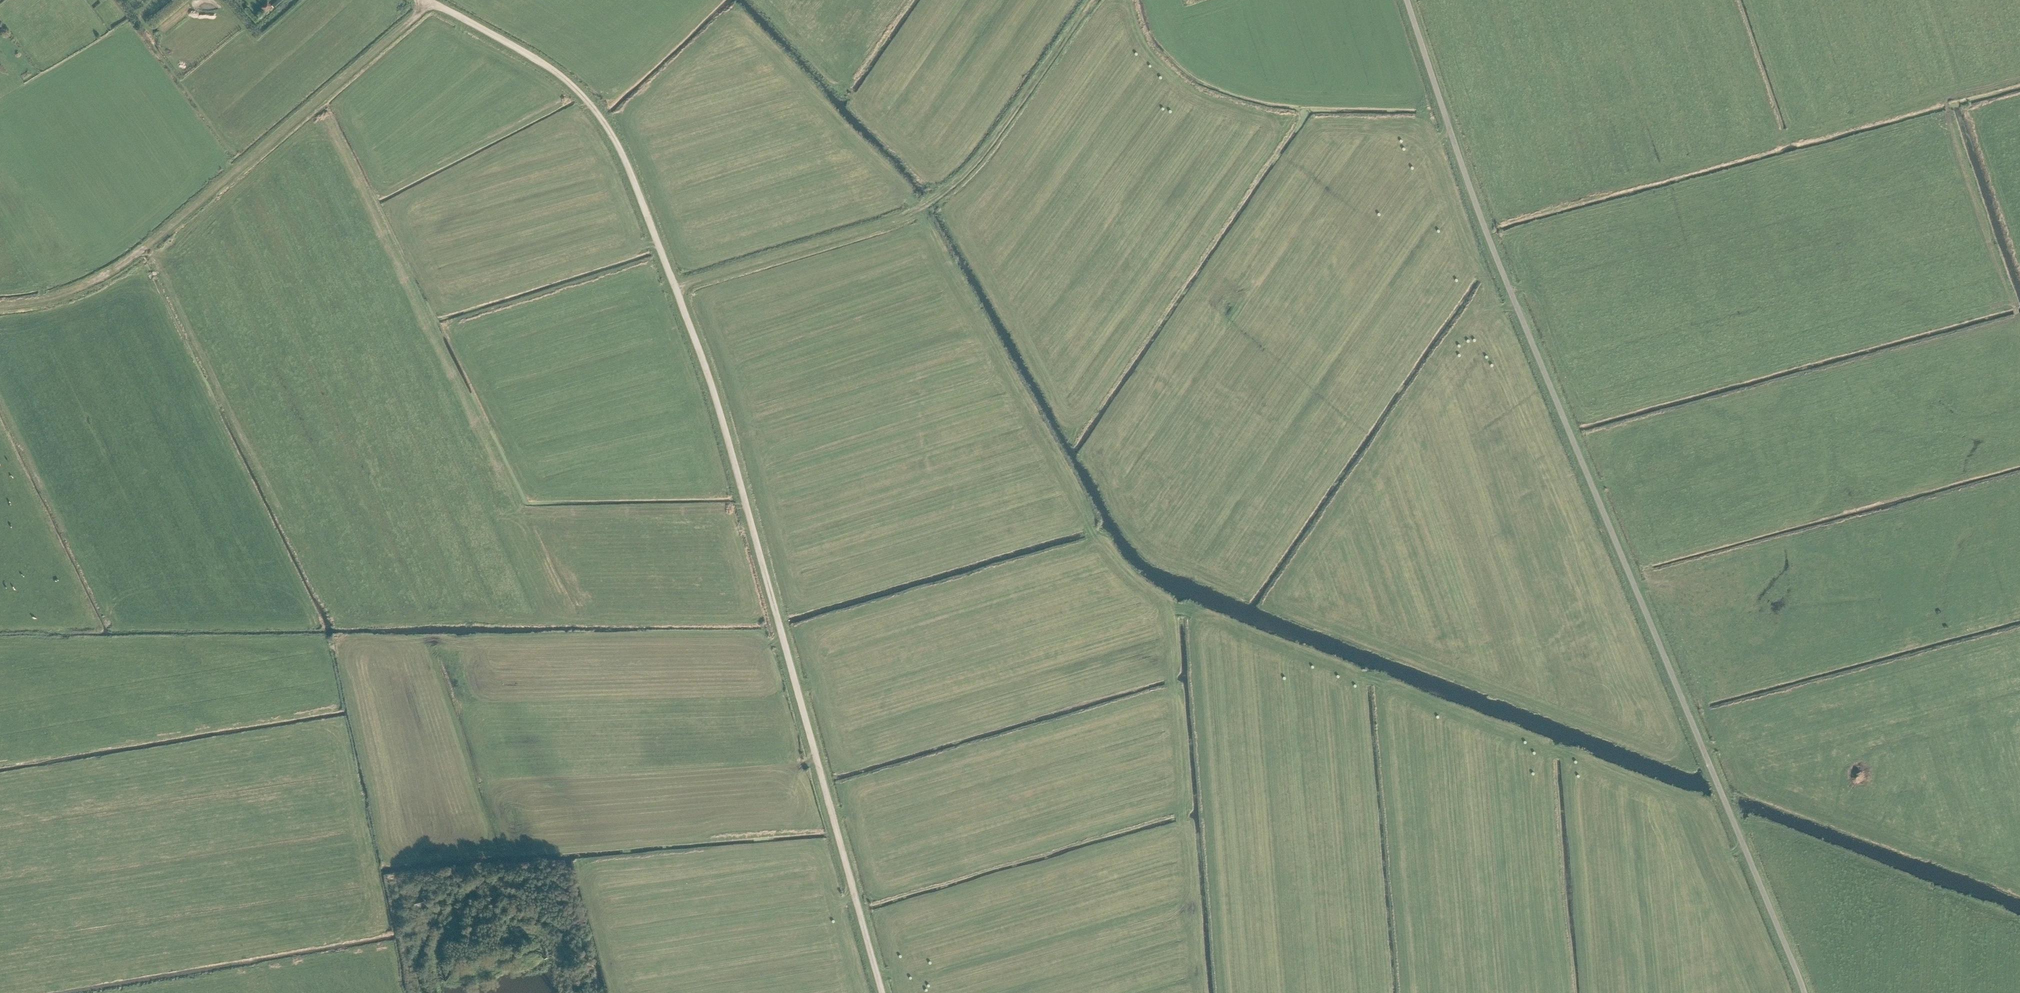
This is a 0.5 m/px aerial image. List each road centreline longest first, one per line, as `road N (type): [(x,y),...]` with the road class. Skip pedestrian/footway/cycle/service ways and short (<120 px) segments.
road 1 (track): [(881,992),(703,361),(625,160),(570,84),(426,0)]
road 2 (unclassified): [(1804,992),(1474,197),(1406,0)]
road 3 (track): [(428,1),(128,261),(57,295),(0,306)]
road 4 (track): [(676,287),(896,219),(936,197),(987,148),(1093,0)]

